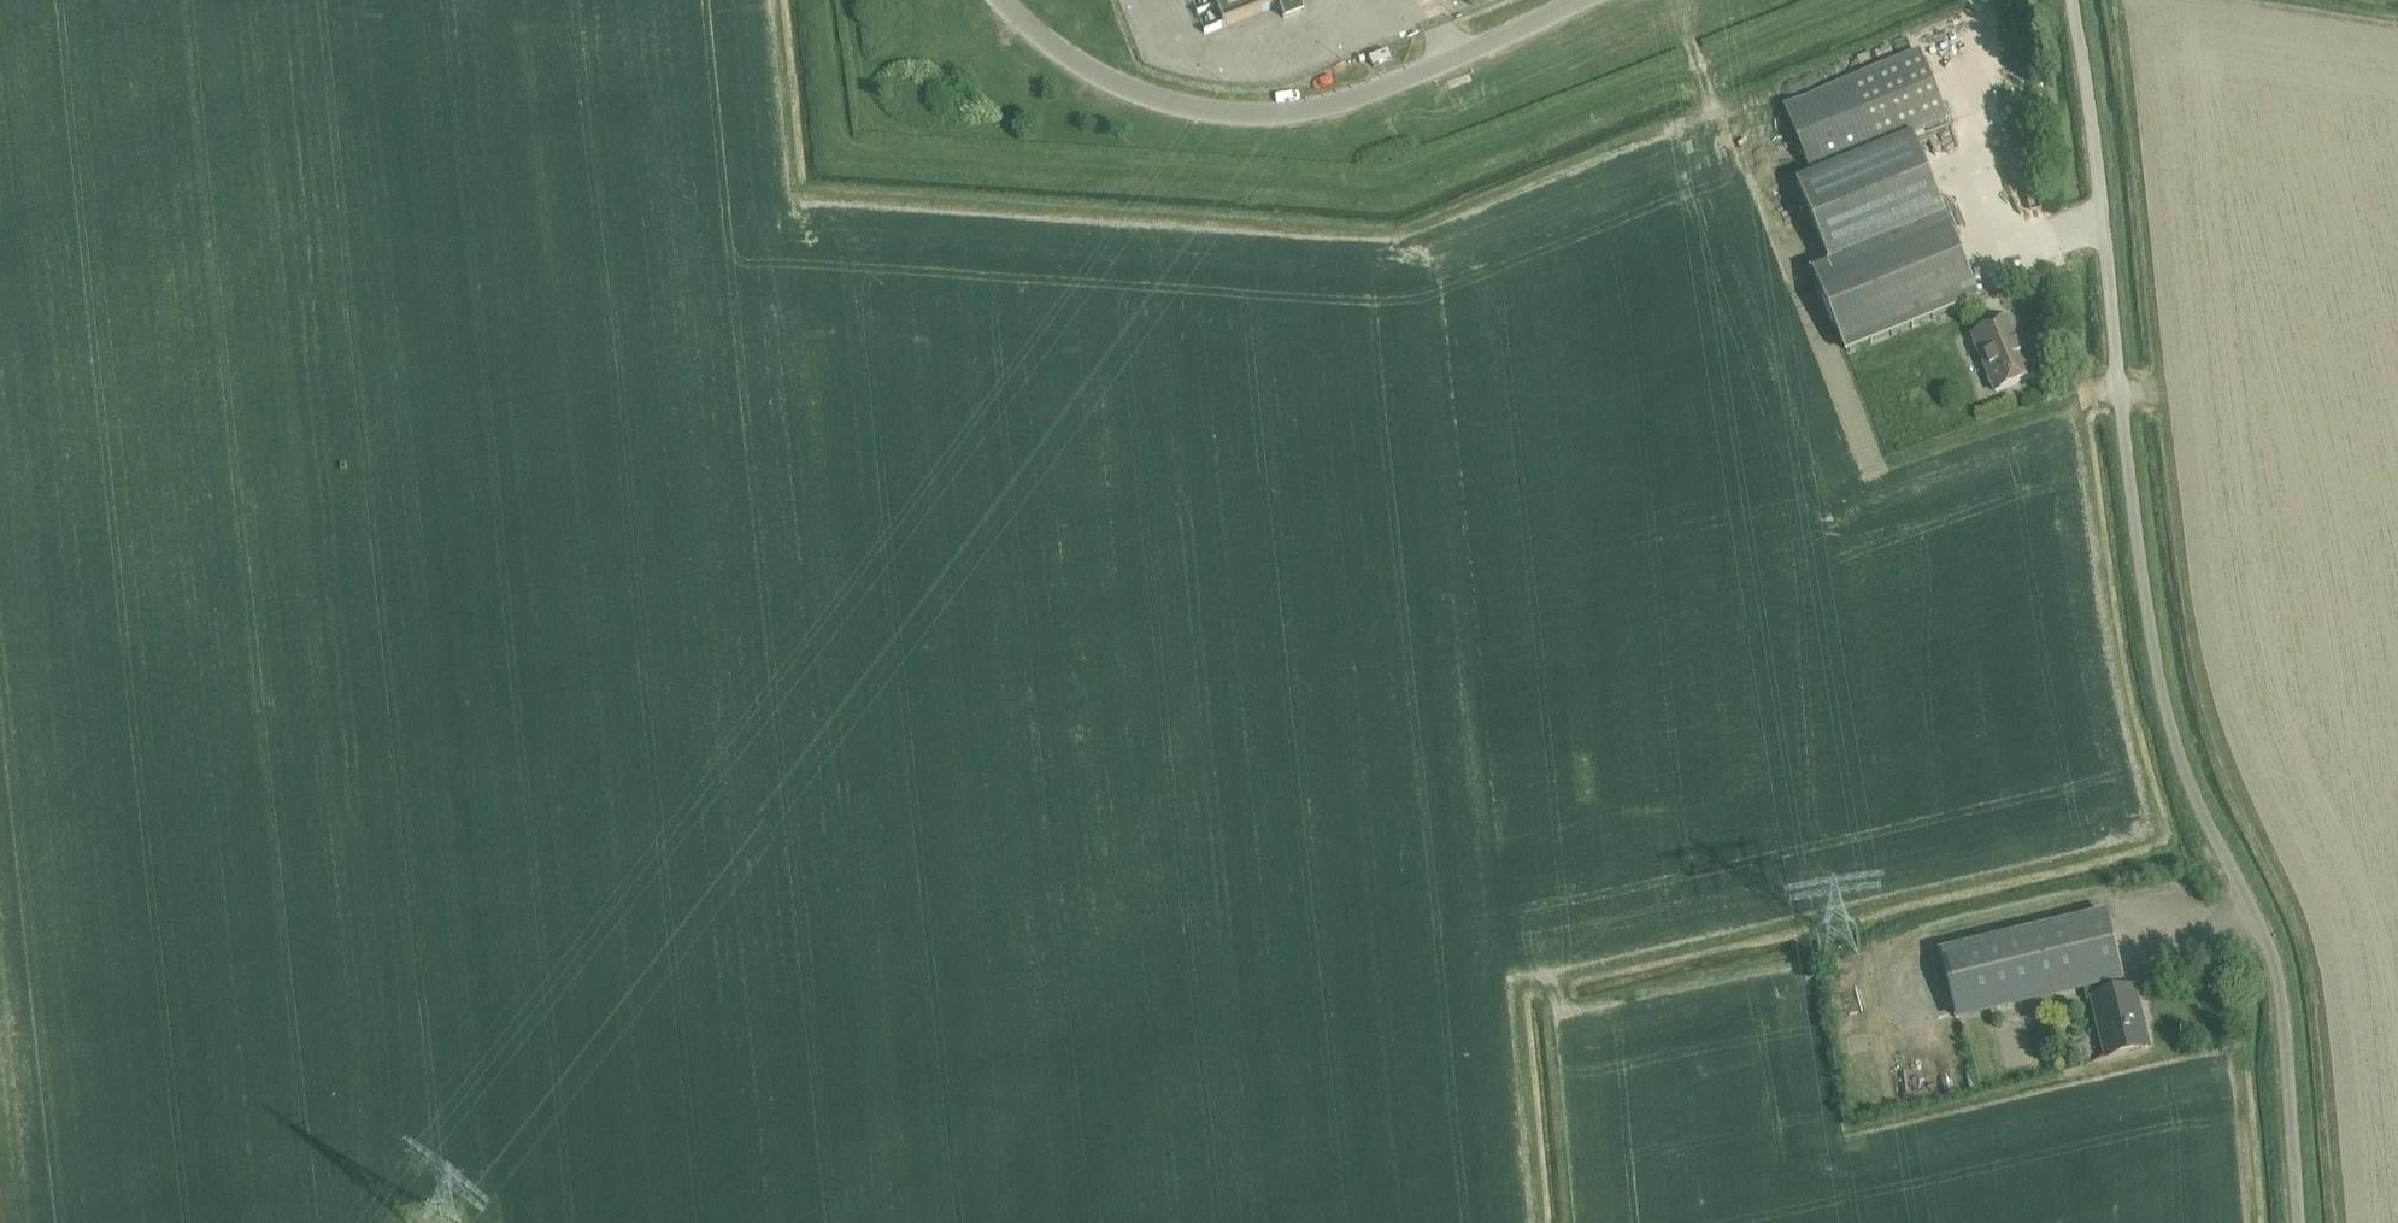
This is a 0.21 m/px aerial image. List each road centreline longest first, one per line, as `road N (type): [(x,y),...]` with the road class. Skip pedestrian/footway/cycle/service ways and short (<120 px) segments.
road 1 (unclassified): [(2067,0),(2157,686),(2210,845),(2275,972),(2296,1222)]
road 2 (unclassified): [(1601,0),(1336,107),(1216,114),(1160,102),(1105,75),(1047,43),(1002,0)]

